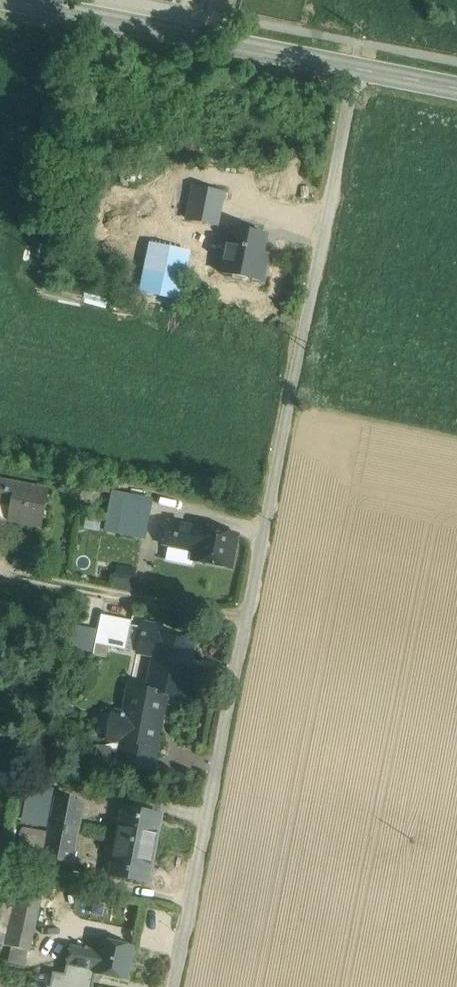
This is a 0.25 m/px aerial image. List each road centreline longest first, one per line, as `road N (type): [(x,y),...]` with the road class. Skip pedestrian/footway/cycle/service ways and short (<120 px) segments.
road 1 (residential): [(356,63),(172,986)]
road 2 (tertiary): [(11,0),(356,63)]

